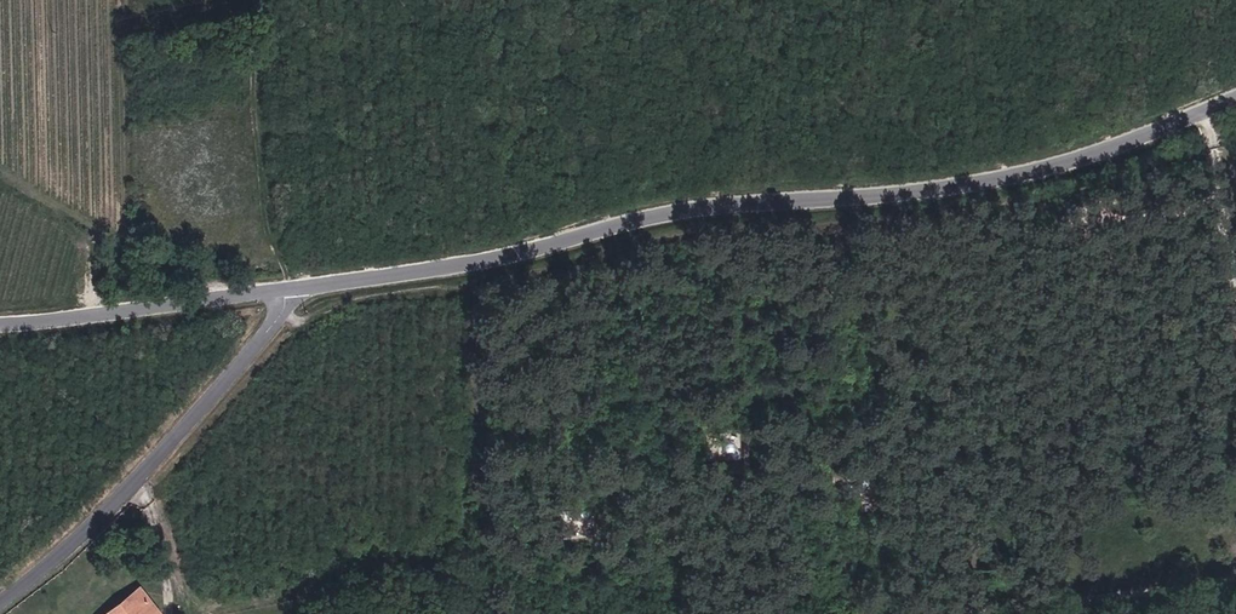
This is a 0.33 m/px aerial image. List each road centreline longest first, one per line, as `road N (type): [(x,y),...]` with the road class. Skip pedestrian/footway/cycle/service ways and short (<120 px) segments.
road 1 (tertiary): [(1235,99),(1018,177),(934,193),(685,203),(533,249),(297,294)]
road 2 (unclassified): [(0,608),(82,554),(297,294)]
road 3 (tertiary): [(297,294),(0,333)]
road 4 (track): [(1211,109),(1235,263)]

